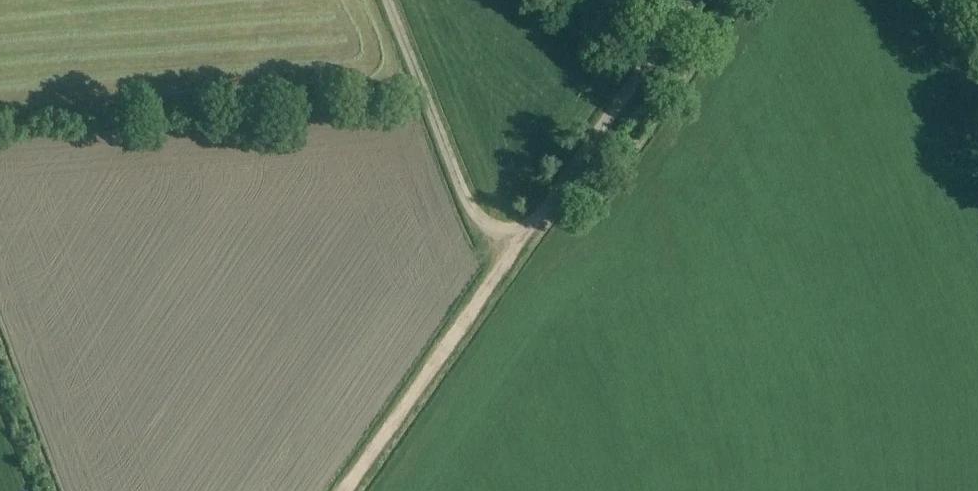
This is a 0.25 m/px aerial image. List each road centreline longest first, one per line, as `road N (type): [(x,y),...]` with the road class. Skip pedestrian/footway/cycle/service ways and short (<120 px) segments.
road 1 (track): [(344,490),(528,231)]
road 2 (track): [(388,0),(470,207),(488,225),(528,231)]
road 3 (track): [(528,231),(693,0)]

